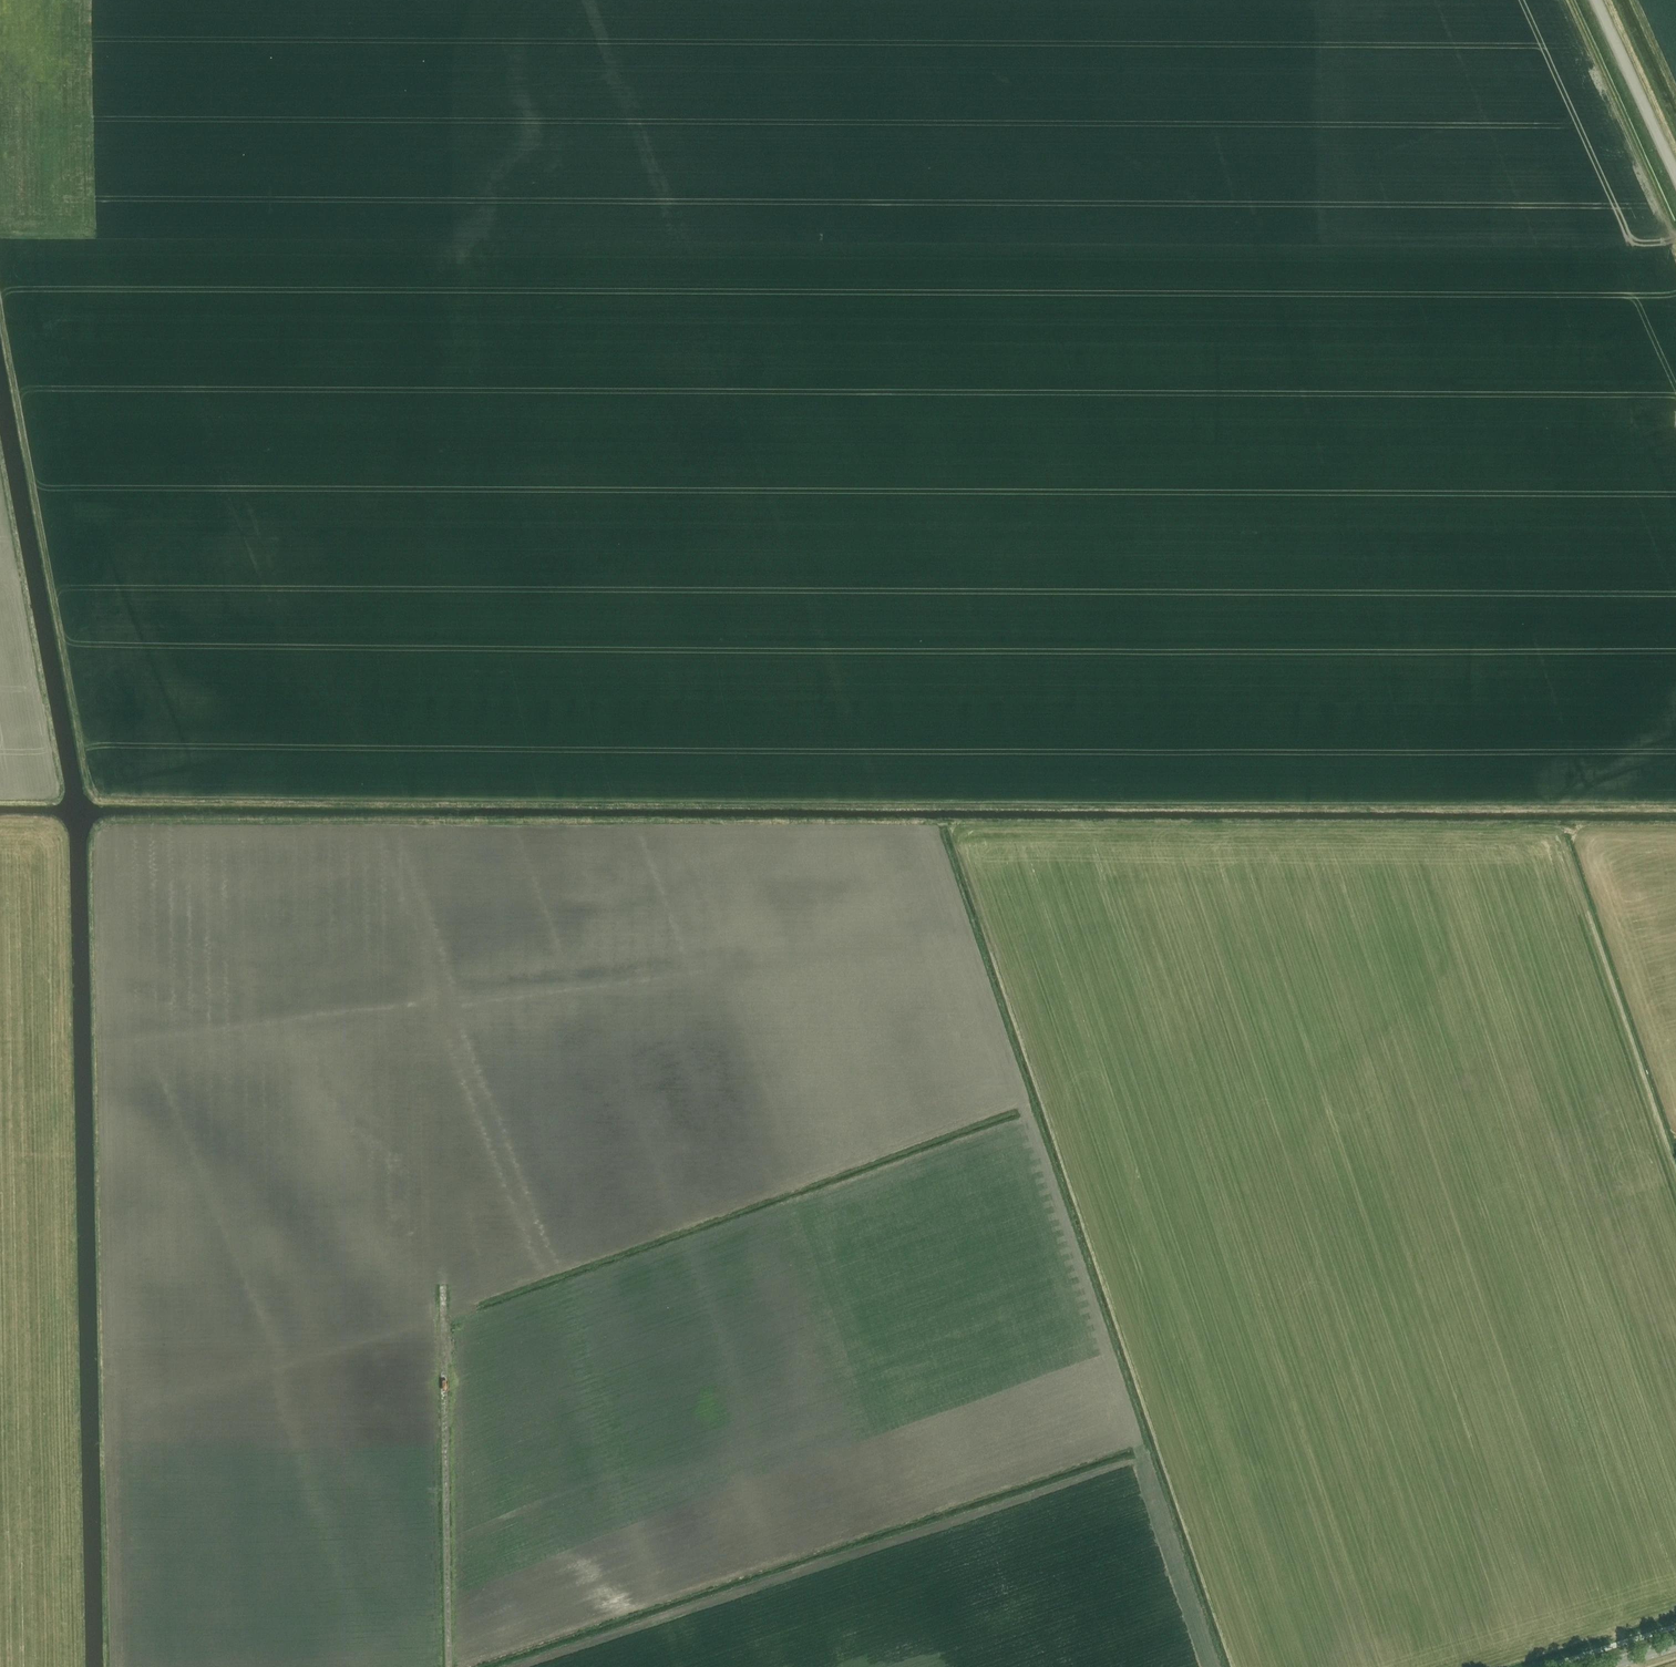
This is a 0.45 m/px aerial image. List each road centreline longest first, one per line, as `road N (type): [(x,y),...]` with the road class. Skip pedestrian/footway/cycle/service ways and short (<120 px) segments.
road 1 (unclassified): [(1675,181),(1594,0)]

